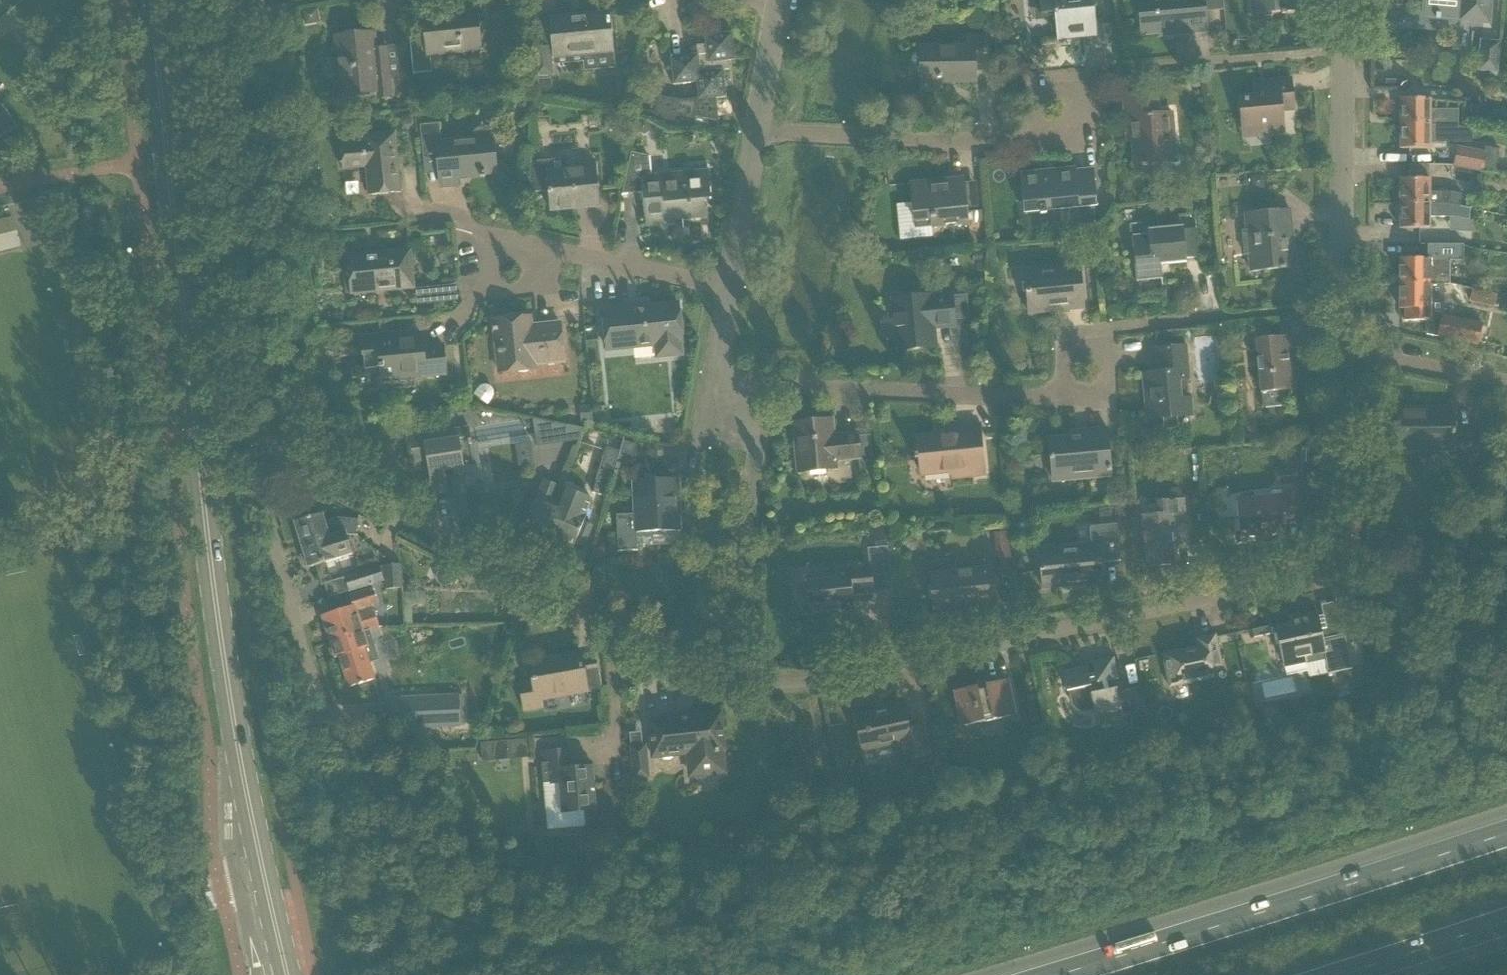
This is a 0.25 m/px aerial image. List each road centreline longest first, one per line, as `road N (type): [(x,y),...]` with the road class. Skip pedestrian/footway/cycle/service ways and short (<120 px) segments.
road 1 (tertiary): [(288,974),(230,701),(171,236),(150,0)]
road 2 (residential): [(717,664),(790,686),(1315,575),(1335,563),(1340,536),(1343,354)]
road 3 (residential): [(321,708),(269,508),(278,465),(296,465),(717,664)]
road 4 (motorway): [(1506,833),(1074,974)]
road 5 (residential): [(1084,334),(1076,395),(773,391)]
road 6 (residential): [(758,133),(1031,145),(1079,79)]
road 7 (residential): [(1343,354),(1344,0)]
road 8 (residential): [(717,664),(773,391)]
road 9 (residential): [(736,293),(547,251)]
road 10 (motorway): [(1347,974),(1506,922)]
road 11 (residential): [(1343,354),(1506,384)]
road 12 (residential): [(736,293),(758,133)]
road 13 (residential): [(474,234),(485,283),(535,287),(547,251)]
road 14 (residential): [(773,391),(737,386),(728,373),(736,293)]
road 15 (residential): [(758,133),(780,12)]

